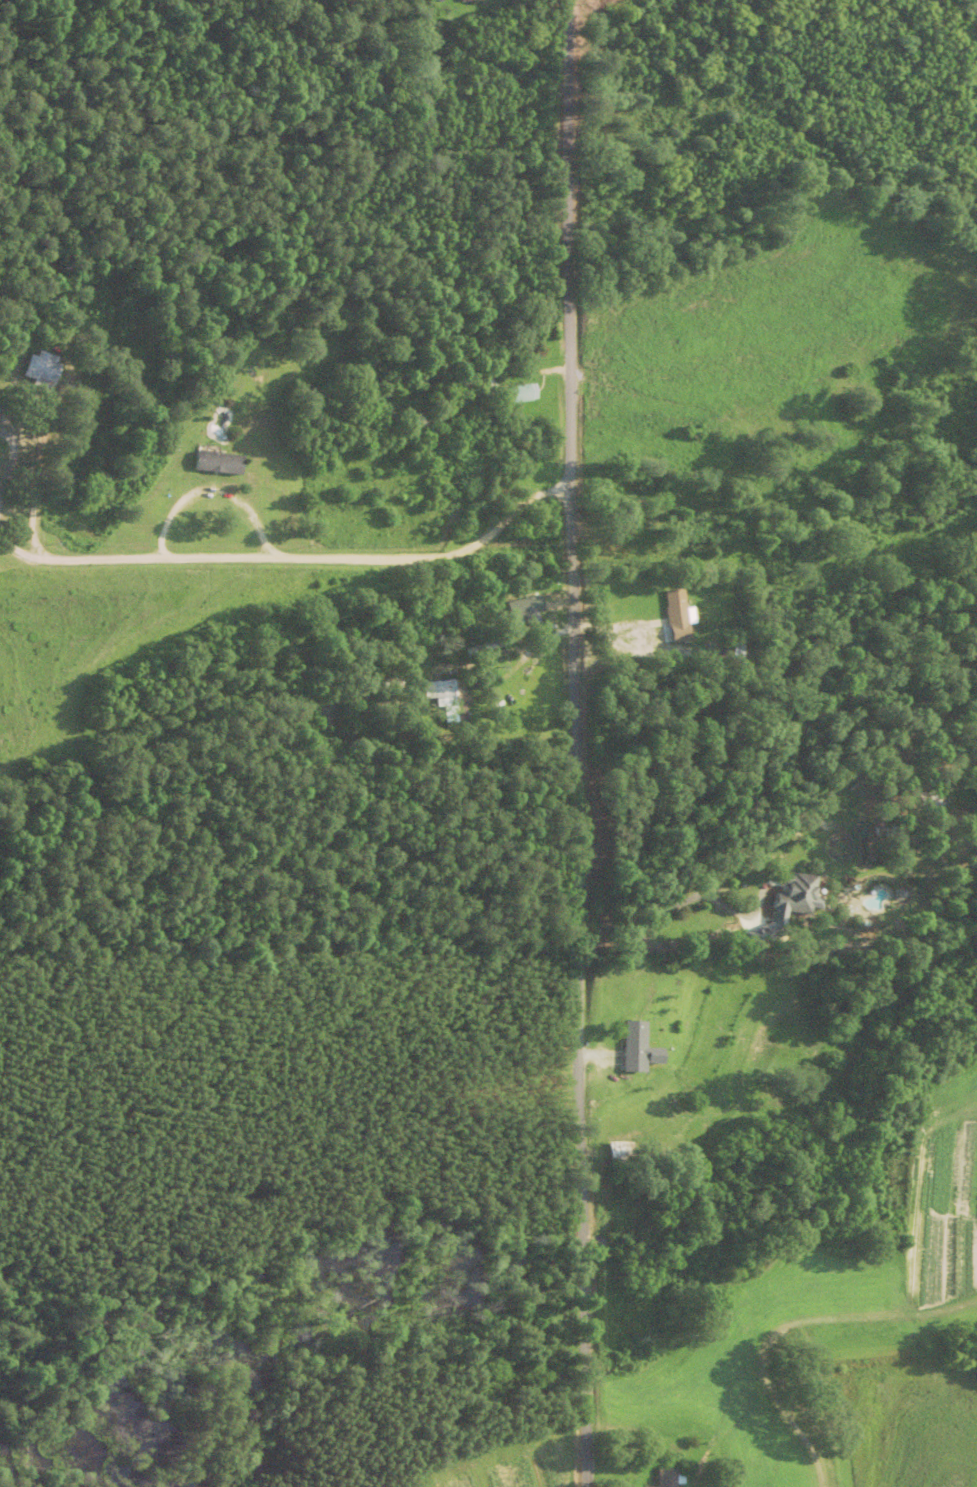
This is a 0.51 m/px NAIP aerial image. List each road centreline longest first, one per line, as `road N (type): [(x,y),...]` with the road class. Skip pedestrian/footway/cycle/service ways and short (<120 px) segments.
road 1 (residential): [(588,1486),(568,0)]

